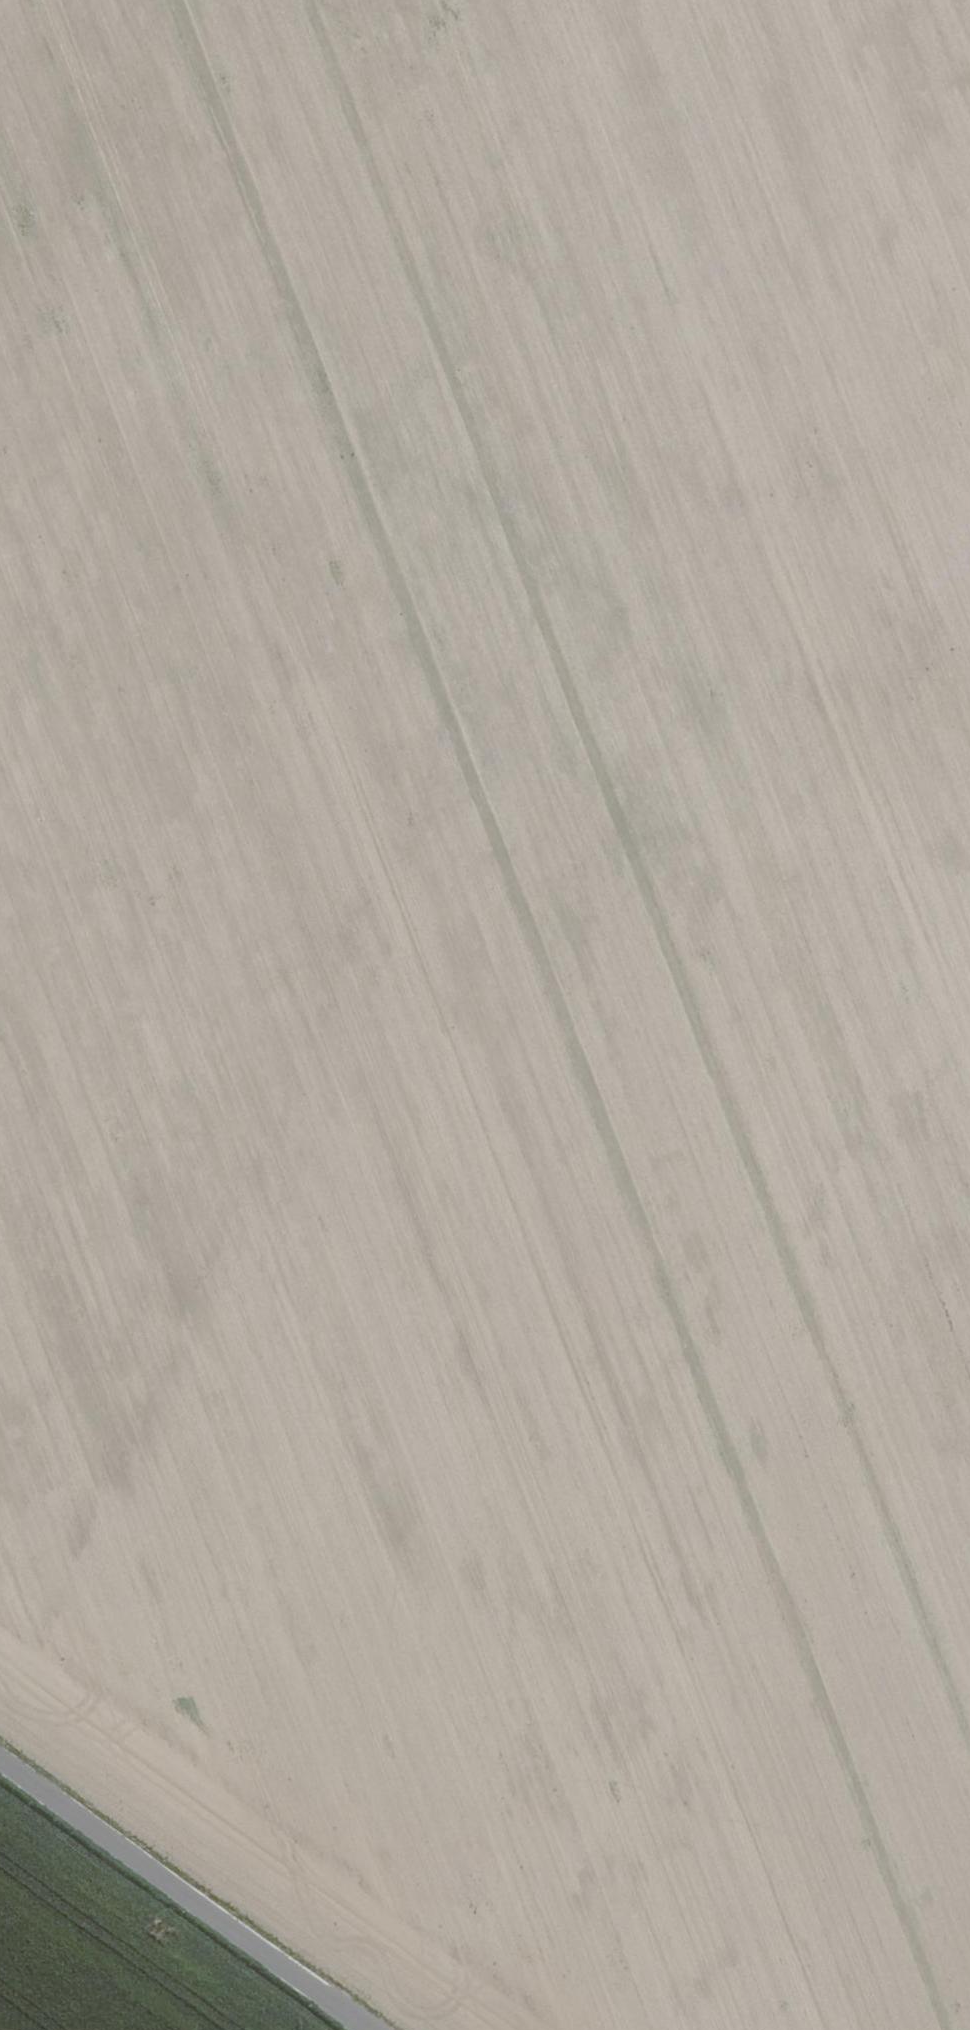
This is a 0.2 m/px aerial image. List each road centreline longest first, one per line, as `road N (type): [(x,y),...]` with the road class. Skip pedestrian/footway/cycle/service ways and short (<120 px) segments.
road 1 (unclassified): [(371,2029),(0,1759)]

